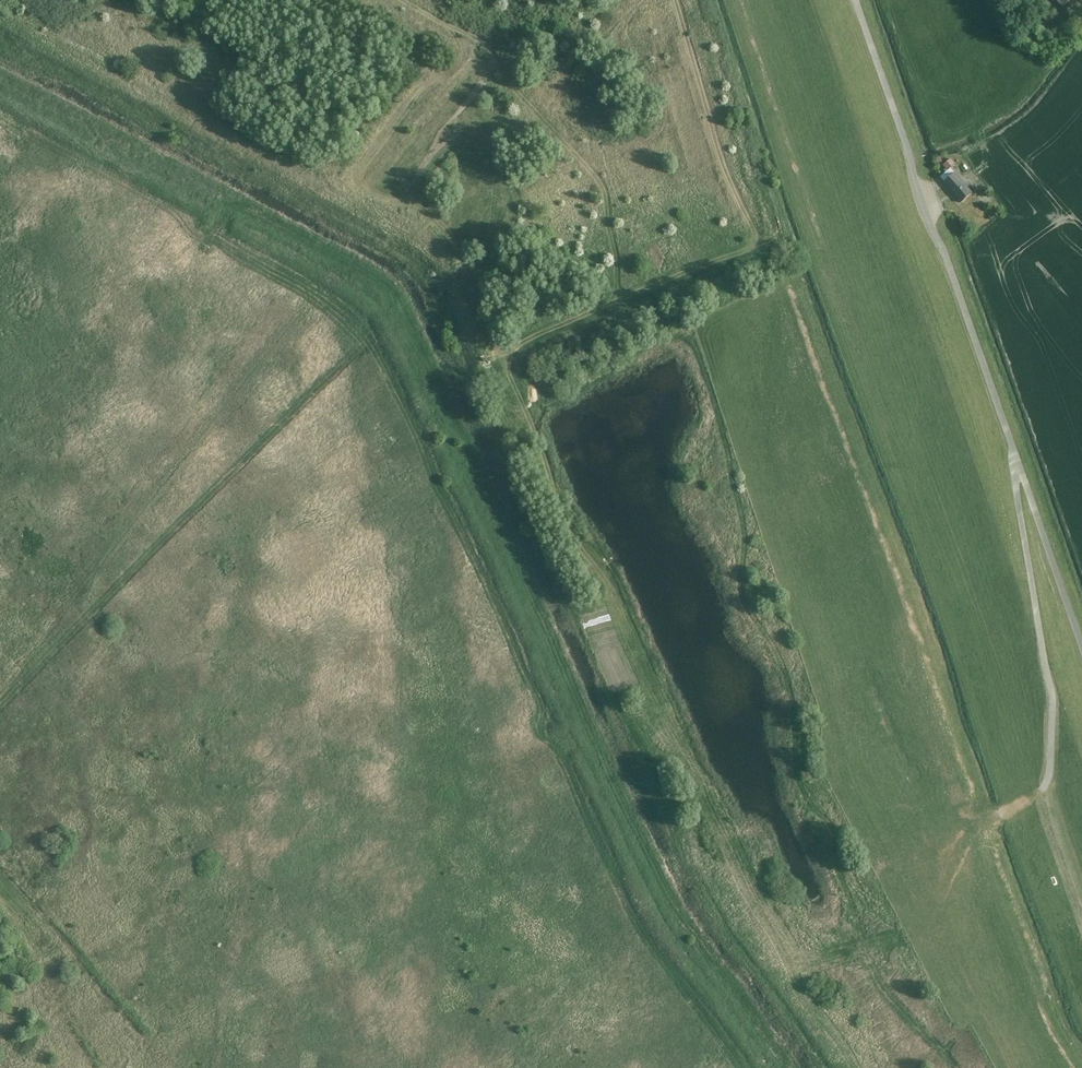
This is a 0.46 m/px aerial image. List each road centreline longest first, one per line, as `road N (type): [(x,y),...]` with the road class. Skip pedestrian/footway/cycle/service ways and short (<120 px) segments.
road 1 (track): [(800,1067),(648,844),(418,320),(368,270),(273,213),(0,69)]
road 2 (track): [(1022,464),(1017,483),(1053,707),(1051,770),(1038,797),(982,829),(942,904),(945,944),(1001,1067)]

